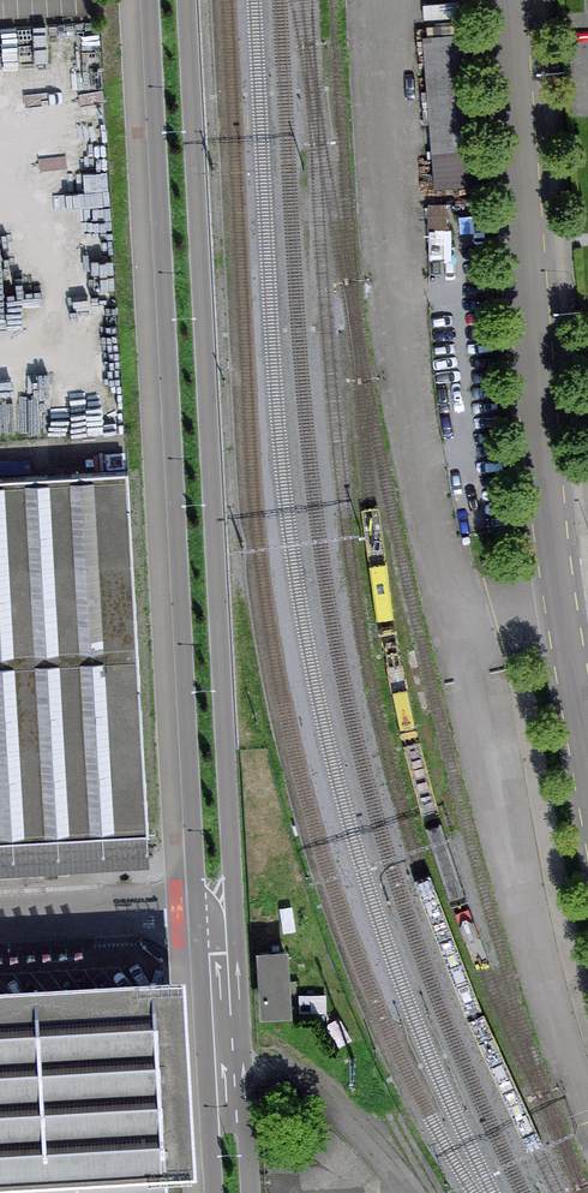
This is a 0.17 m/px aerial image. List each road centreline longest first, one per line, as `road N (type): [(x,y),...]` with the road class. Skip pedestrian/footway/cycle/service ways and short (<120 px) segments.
road 1 (primary): [(149,0),(191,838),(214,907)]
road 2 (primary): [(214,907),(231,836),(186,0)]
road 3 (residential): [(507,0),(553,532),(587,766)]
road 4 (residential): [(0,919),(214,907)]
road 5 (primary): [(224,1087),(214,907)]

